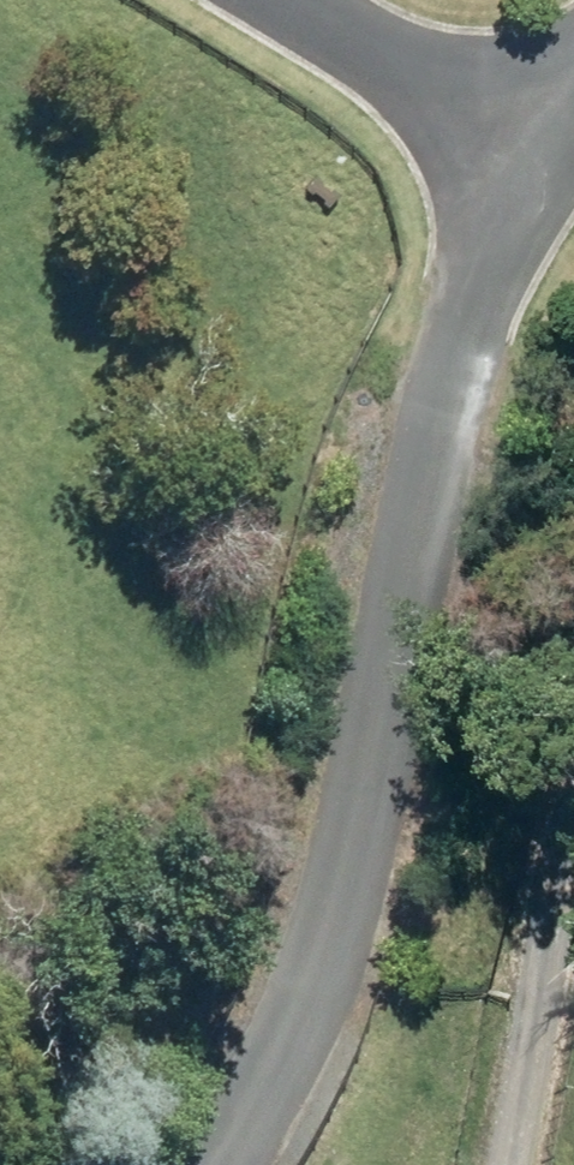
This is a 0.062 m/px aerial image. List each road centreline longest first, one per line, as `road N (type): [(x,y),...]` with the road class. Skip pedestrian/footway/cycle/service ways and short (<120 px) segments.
road 1 (residential): [(556,166),(480,302),(430,451),(364,824),(311,1008),(255,1126),(225,1164)]
road 2 (track): [(512,1164),(555,902),(573,859)]
road 3 (residential): [(556,166),(300,0)]

